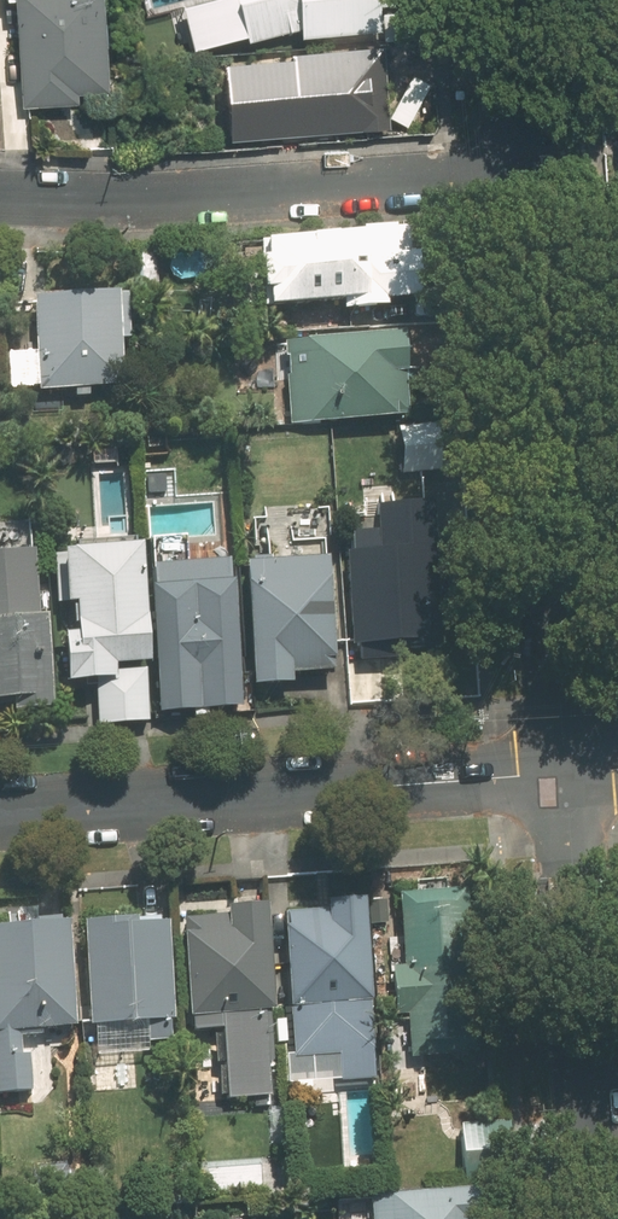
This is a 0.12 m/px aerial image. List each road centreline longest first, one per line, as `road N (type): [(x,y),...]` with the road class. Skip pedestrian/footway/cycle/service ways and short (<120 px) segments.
road 1 (residential): [(565,770),(522,170)]
road 2 (residential): [(0,813),(565,770)]
road 3 (residential): [(0,194),(149,198),(522,170)]
road 4 (residential): [(596,1218),(565,770)]
road 5 (residential): [(522,170),(507,0)]

